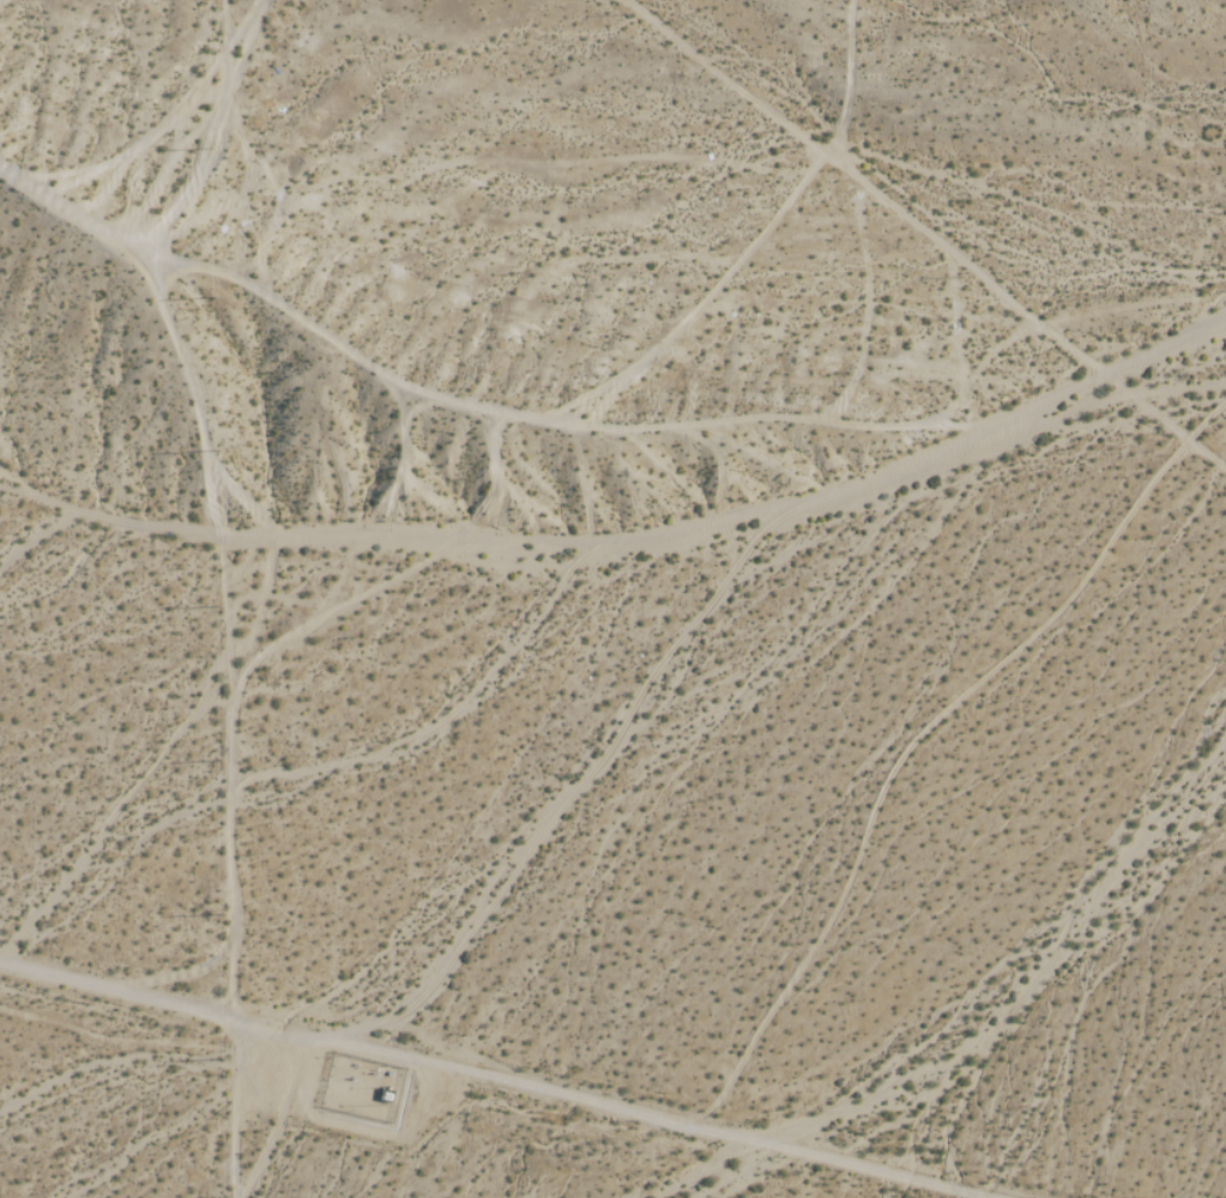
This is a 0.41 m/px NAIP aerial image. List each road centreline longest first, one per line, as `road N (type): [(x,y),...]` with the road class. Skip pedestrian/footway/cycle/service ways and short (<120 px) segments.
road 1 (track): [(1055,1197),(0,950)]

